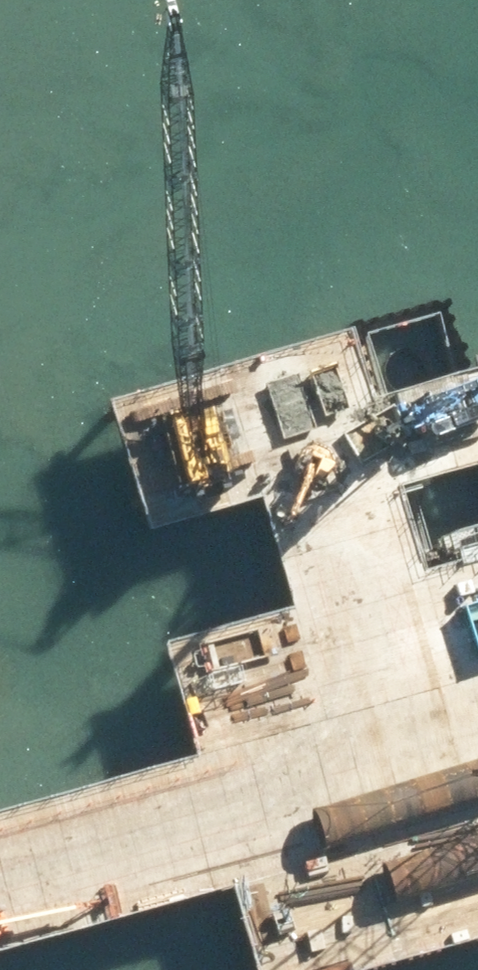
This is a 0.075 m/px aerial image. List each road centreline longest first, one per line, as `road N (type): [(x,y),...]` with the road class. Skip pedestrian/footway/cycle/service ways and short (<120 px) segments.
road 1 (trunk): [(477,453),(0,591)]
road 2 (track): [(0,883),(477,746)]
road 3 (trunk): [(0,494),(477,357)]

